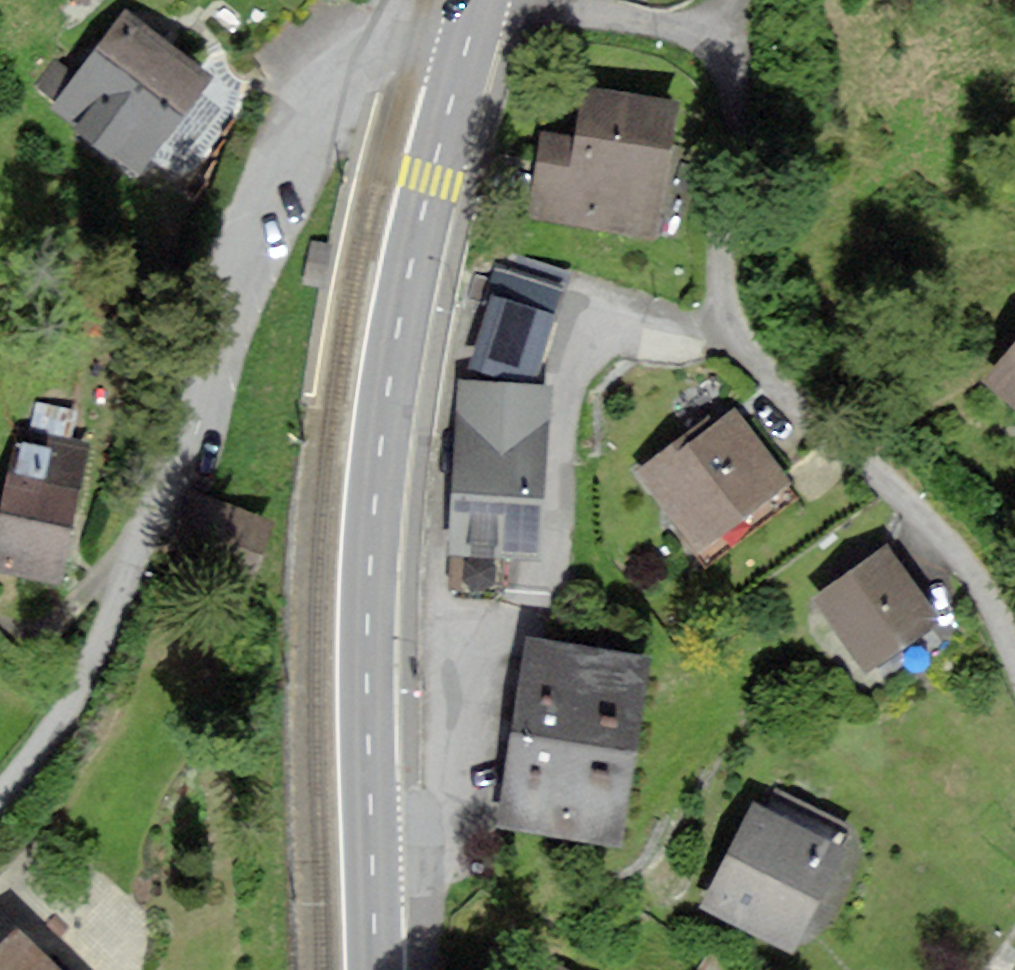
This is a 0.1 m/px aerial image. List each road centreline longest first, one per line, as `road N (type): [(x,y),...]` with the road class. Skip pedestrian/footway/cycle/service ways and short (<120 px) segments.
road 1 (residential): [(1014,659),(974,577),(910,503),(796,403),(736,329),(722,284),(738,117),(721,56),(684,23),(482,0)]
road 2 (residential): [(466,46),(416,36),(377,53),(317,93),(294,122),(249,209),(213,306),(131,589),(71,708),(0,790)]
road 3 (secondary): [(466,46),(398,327),(374,511),(367,688),(376,969)]

